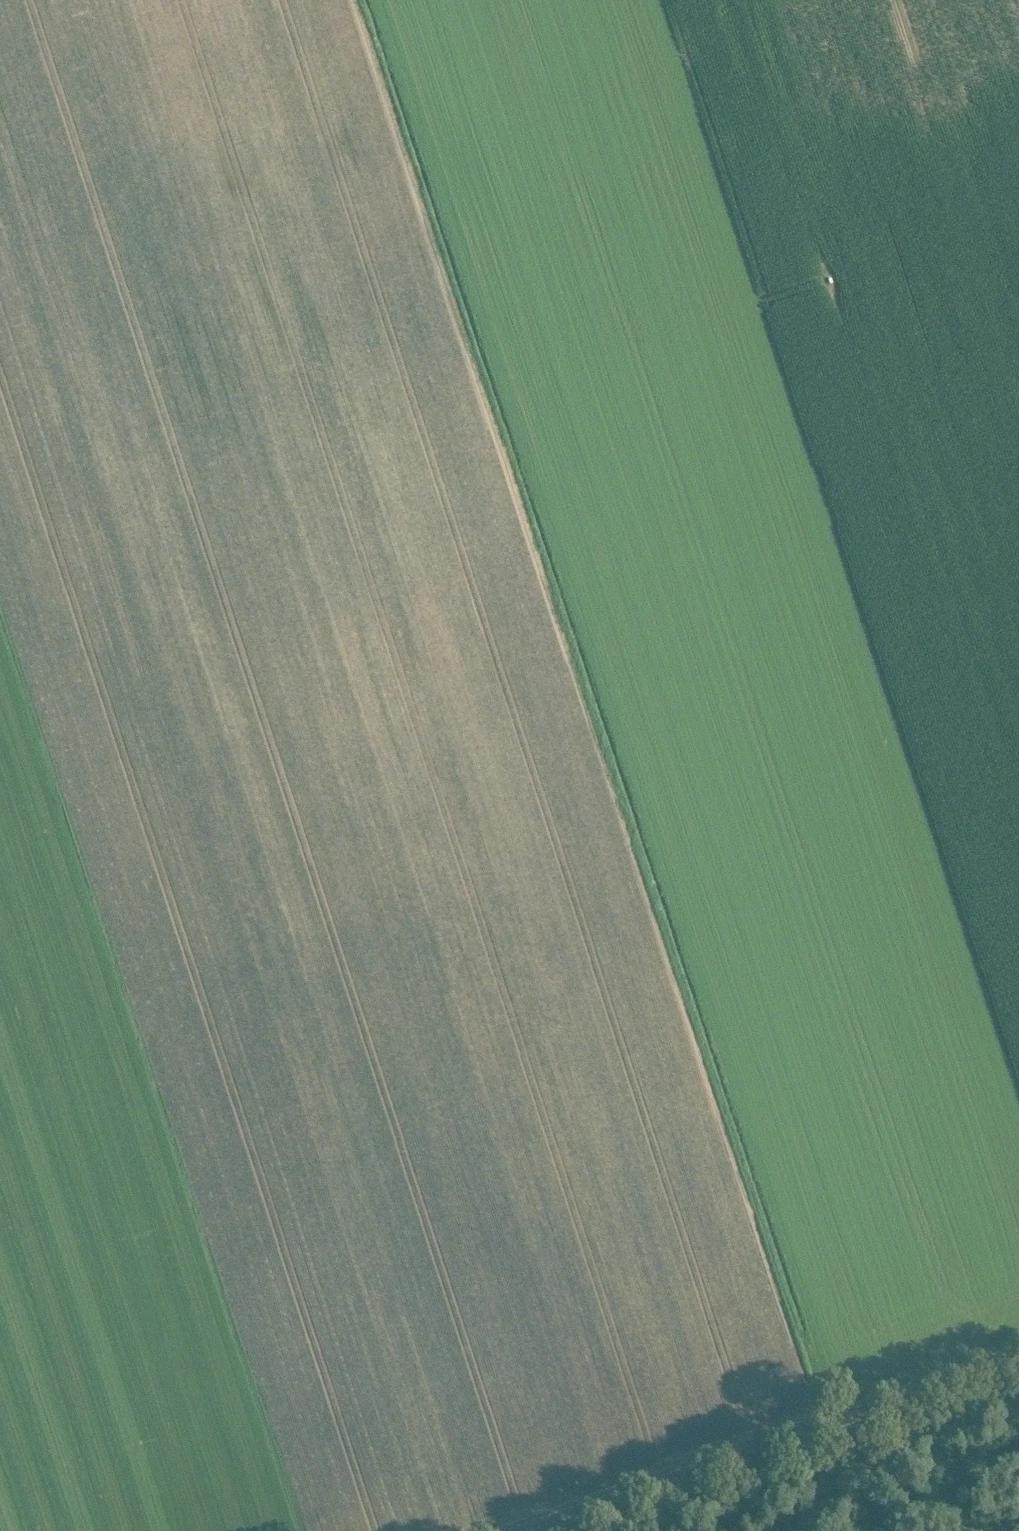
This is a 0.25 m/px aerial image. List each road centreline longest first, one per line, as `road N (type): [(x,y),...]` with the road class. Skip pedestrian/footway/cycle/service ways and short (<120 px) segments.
road 1 (unclassified): [(516,1530),(1018,1355)]

